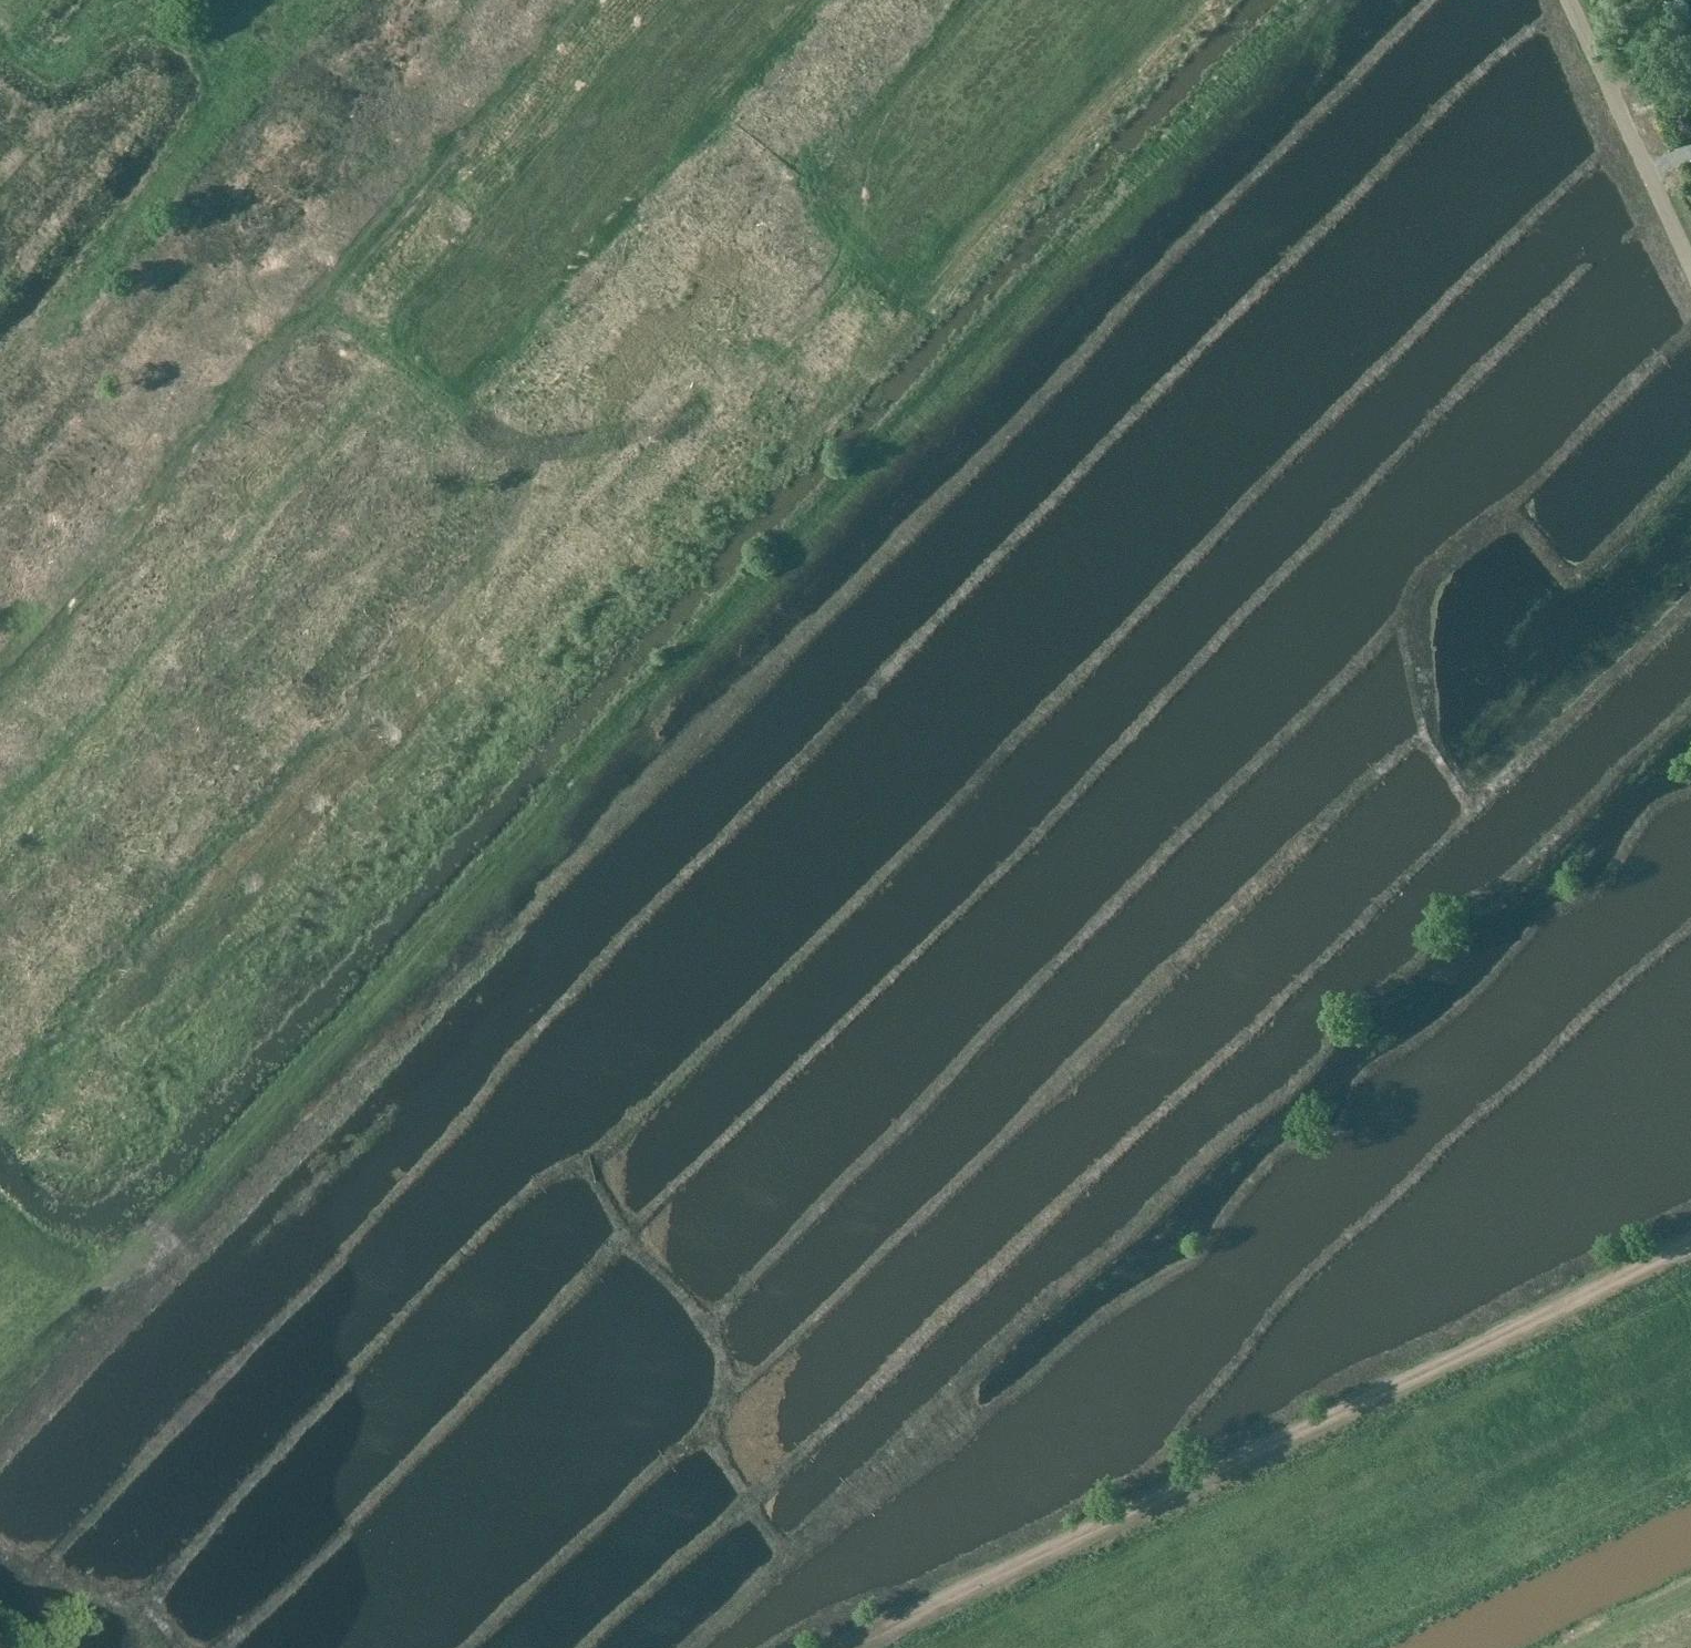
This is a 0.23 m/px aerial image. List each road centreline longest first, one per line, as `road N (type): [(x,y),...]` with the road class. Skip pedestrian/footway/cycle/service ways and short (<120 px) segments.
road 1 (track): [(1690,1240),(851,1647)]
road 2 (unclassified): [(1690,264),(1569,0)]

